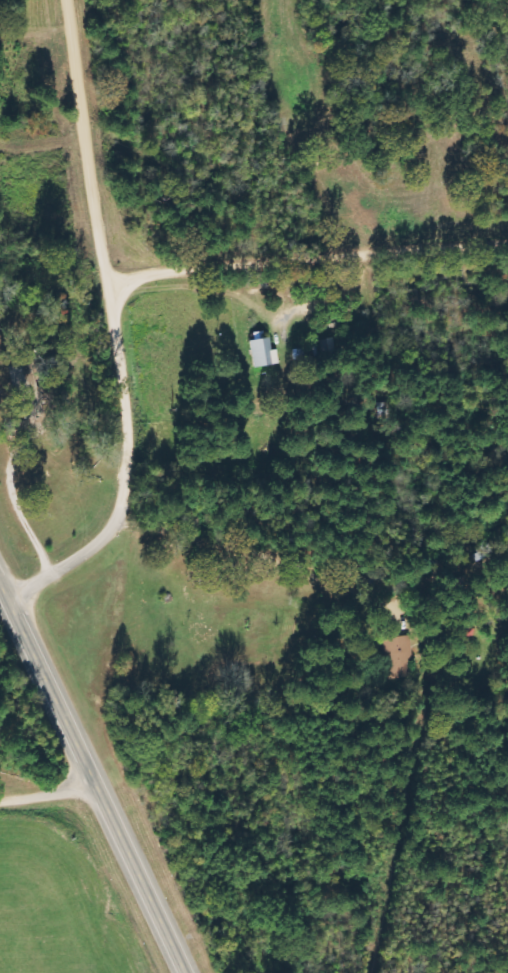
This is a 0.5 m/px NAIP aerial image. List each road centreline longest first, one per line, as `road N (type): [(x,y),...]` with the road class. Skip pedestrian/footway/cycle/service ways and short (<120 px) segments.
road 1 (residential): [(12,604),(101,549),(130,506),(136,470),(135,416),(74,0)]
road 2 (primary): [(0,579),(184,972)]
road 3 (residential): [(507,246),(191,269),(114,285)]

